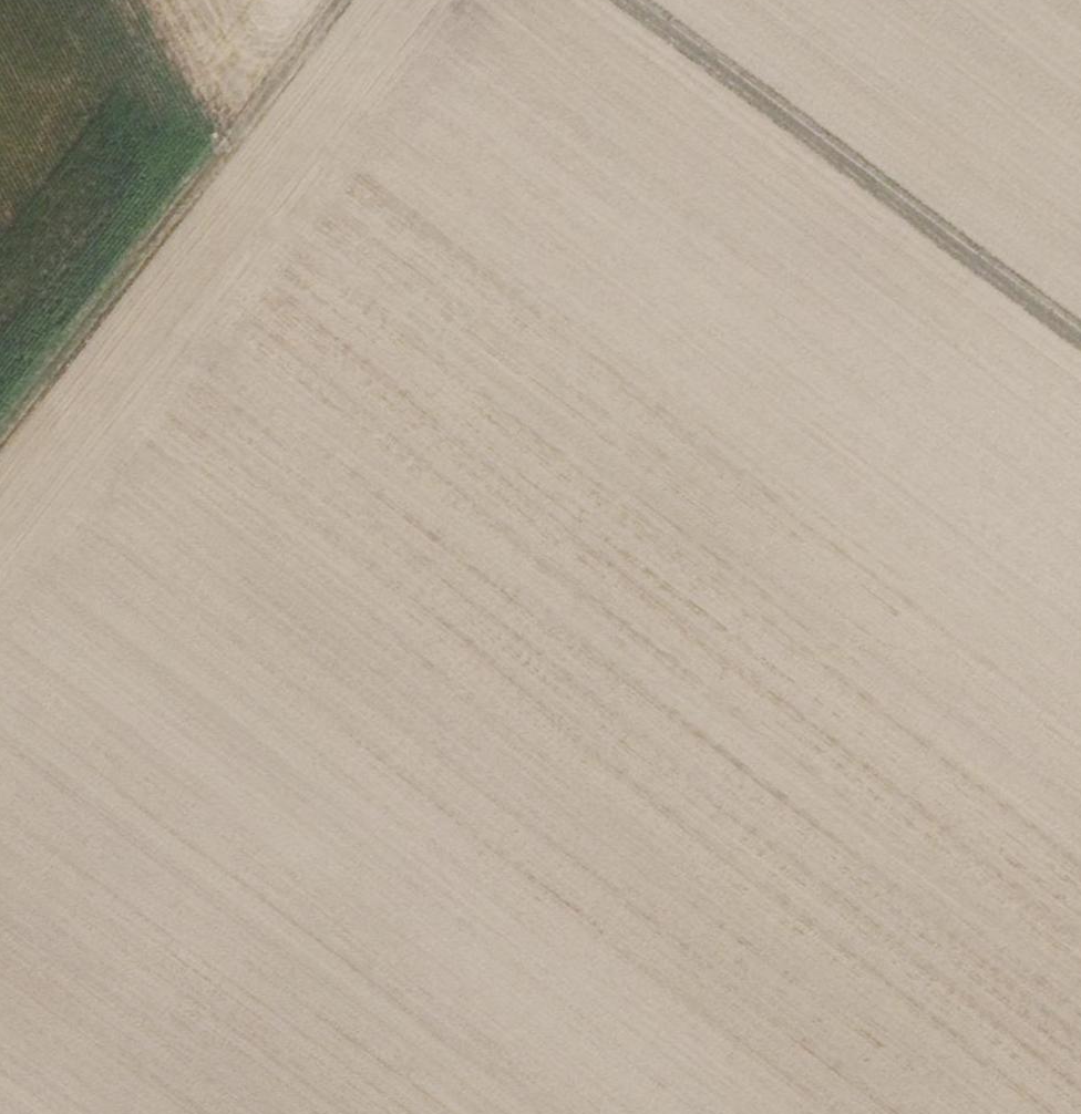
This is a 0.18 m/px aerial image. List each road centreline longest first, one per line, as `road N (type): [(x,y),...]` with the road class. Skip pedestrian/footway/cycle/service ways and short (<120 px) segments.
road 1 (track): [(579,0),(1080,372)]
road 2 (track): [(359,0),(0,450)]

